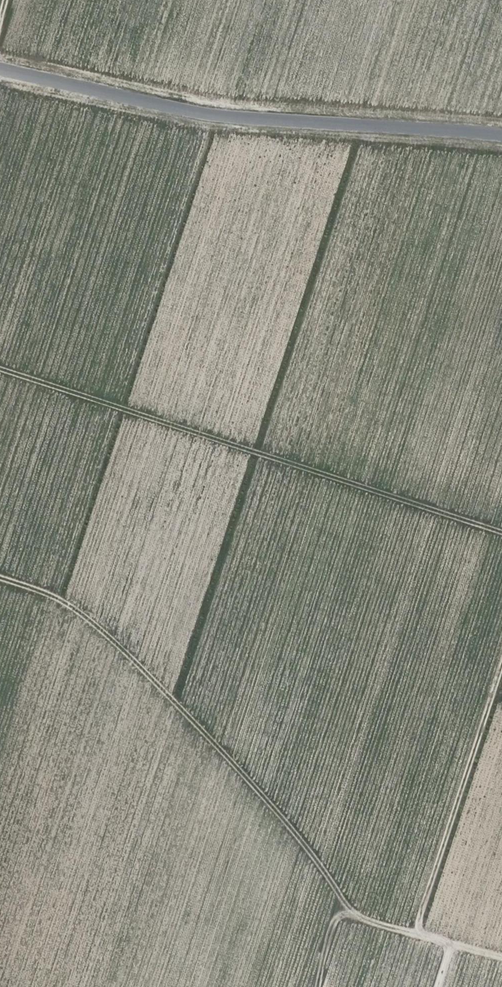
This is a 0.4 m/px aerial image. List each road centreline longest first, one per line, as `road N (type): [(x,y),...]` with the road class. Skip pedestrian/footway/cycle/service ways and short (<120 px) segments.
road 1 (unclassified): [(501,132),(205,110),(0,67)]

